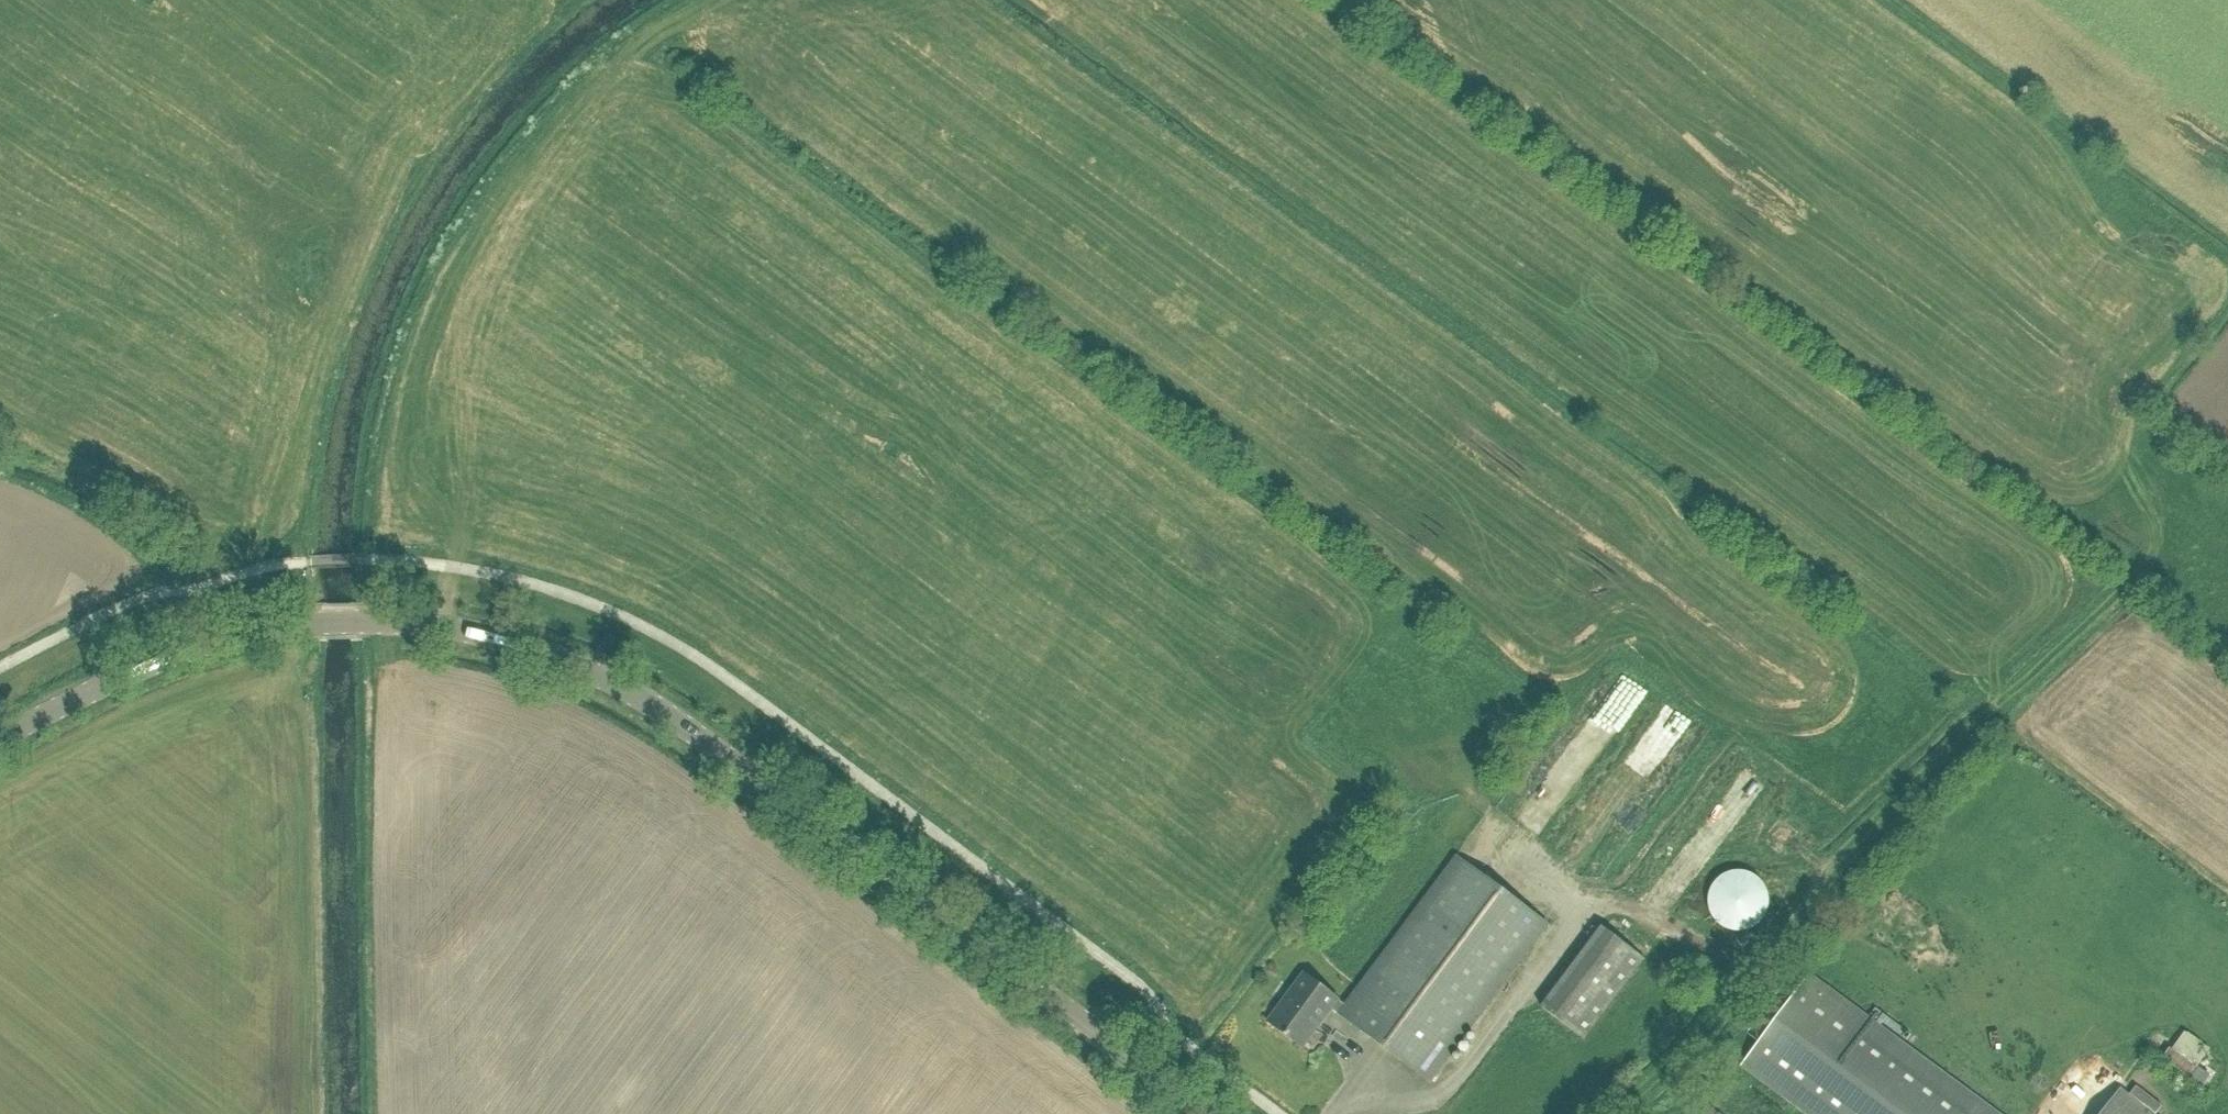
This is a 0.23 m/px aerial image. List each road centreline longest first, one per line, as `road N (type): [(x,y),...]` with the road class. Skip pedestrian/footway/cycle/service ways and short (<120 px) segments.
road 1 (tertiary): [(1211,1113),(608,678),(476,631),(363,619)]
road 2 (track): [(1614,1113),(1695,1037),(1870,827),(2139,576)]
road 3 (tertiary): [(0,736),(106,681),(226,637),(363,619)]

